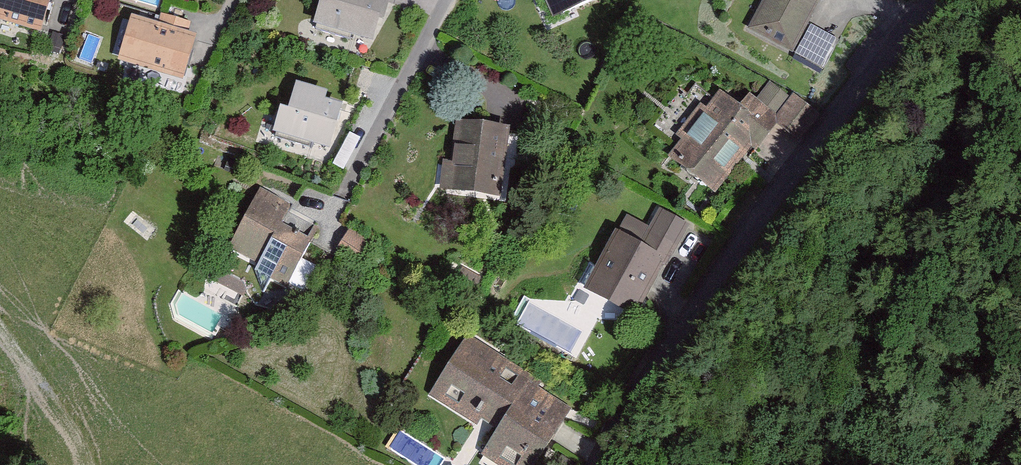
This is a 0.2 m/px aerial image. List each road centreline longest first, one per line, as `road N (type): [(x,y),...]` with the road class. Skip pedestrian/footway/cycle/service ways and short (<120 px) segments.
road 1 (residential): [(930,0),(762,214),(601,464)]
road 2 (residential): [(444,0),(347,190)]

